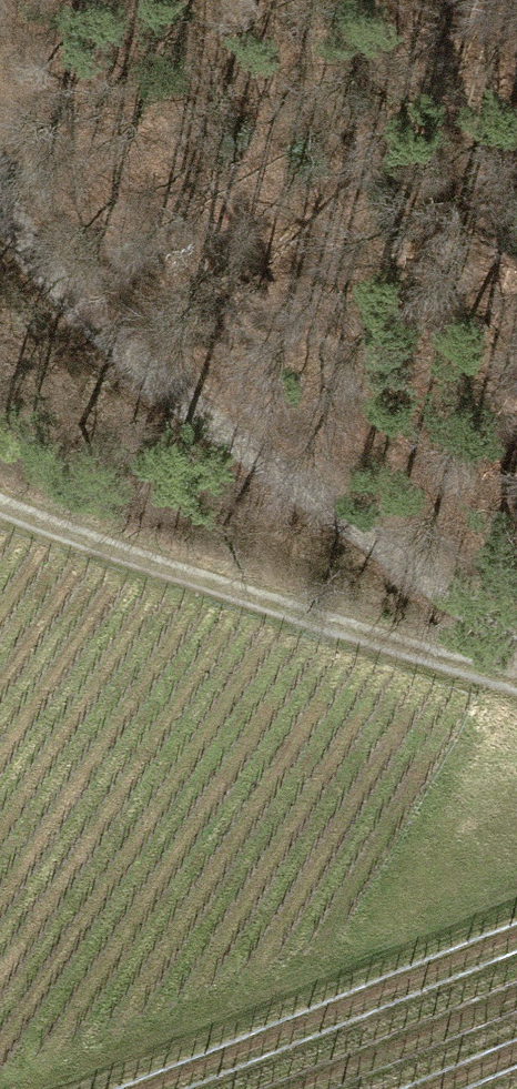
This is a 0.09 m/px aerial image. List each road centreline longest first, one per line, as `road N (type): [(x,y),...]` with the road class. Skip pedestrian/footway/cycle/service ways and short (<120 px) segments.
road 1 (track): [(516,663),(60,292),(0,187)]
road 2 (track): [(0,506),(516,684)]

